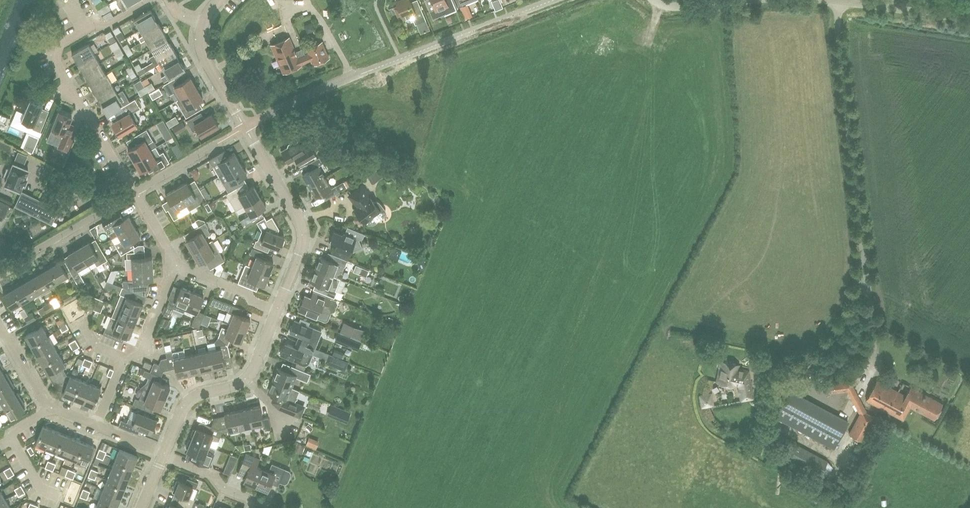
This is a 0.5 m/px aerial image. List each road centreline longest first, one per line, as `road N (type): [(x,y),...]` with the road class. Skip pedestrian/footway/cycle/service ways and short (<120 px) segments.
road 1 (unclassified): [(276,311),(304,233),(245,128)]
road 2 (residential): [(134,192),(55,50),(81,28)]
road 3 (unclassified): [(969,21),(818,0)]
road 4 (residential): [(245,128),(369,71)]
road 5 (unclassified): [(771,0),(677,8),(652,0)]
road 6 (residential): [(163,453),(191,399),(247,379)]

